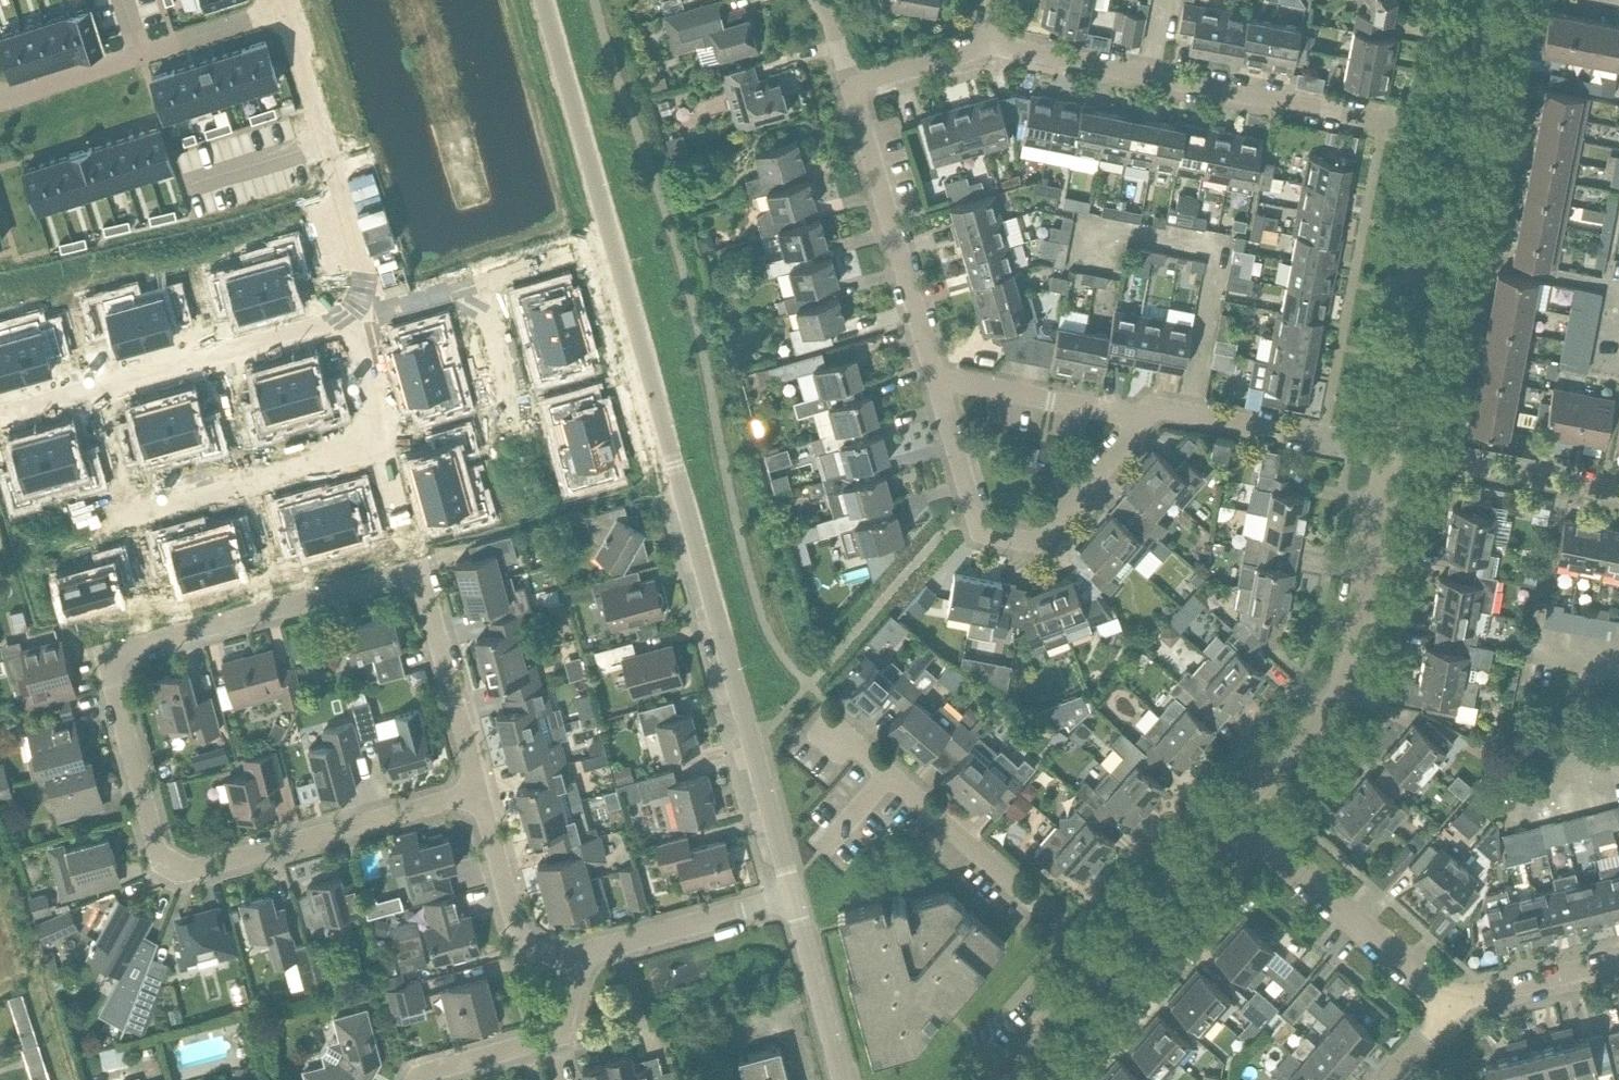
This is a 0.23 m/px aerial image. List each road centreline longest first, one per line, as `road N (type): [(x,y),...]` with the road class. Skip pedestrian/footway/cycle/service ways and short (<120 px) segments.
road 1 (unclassified): [(793,898),(543,0)]
road 2 (residential): [(186,872),(168,869),(159,856),(109,675),(118,651),(417,575),(480,792)]
road 3 (residential): [(986,48),(1452,135)]
road 4 (tertiary): [(1236,816),(1345,681),(1391,450)]
road 5 (residential): [(1106,965),(821,720)]
road 6 (residential): [(1147,417),(1043,535),(988,534),(978,522),(937,381)]
road 7 (residential): [(0,414),(349,310)]
road 8 (tertiary): [(1391,450),(1452,135)]
road 9 (residential): [(937,381),(851,85)]
road 10 (residential): [(480,792),(186,872)]
road 11 (residential): [(0,96),(284,10)]
road 12 (residential): [(1236,816),(1447,1005)]
road 13 (residential): [(1391,450),(1160,409),(1147,417)]
road 14 (residential): [(1618,493),(1391,450)]
road 15 (residential): [(421,1079),(560,1031),(580,958)]
road 16 (residential): [(580,958),(793,898)]
road 17 (residential): [(580,958),(554,960),(513,920),(480,792)]
road 18 (residential): [(1147,417),(937,381)]
road 19 (tertiary): [(1106,965),(1236,816)]
road 20 (residential): [(349,310),(375,303),(325,142)]
road 21 (unclassified): [(842,1079),(793,898)]
road 22 (residential): [(1447,1005),(1618,960)]
road 23 (tertiary): [(1004,1079),(1106,965)]
road 24 (residential): [(851,85),(986,48)]
road 25 (residential): [(284,10),(325,142)]
road 26 (tertiary): [(1452,135),(1477,0)]
road 27 (residential): [(349,310),(386,438)]

